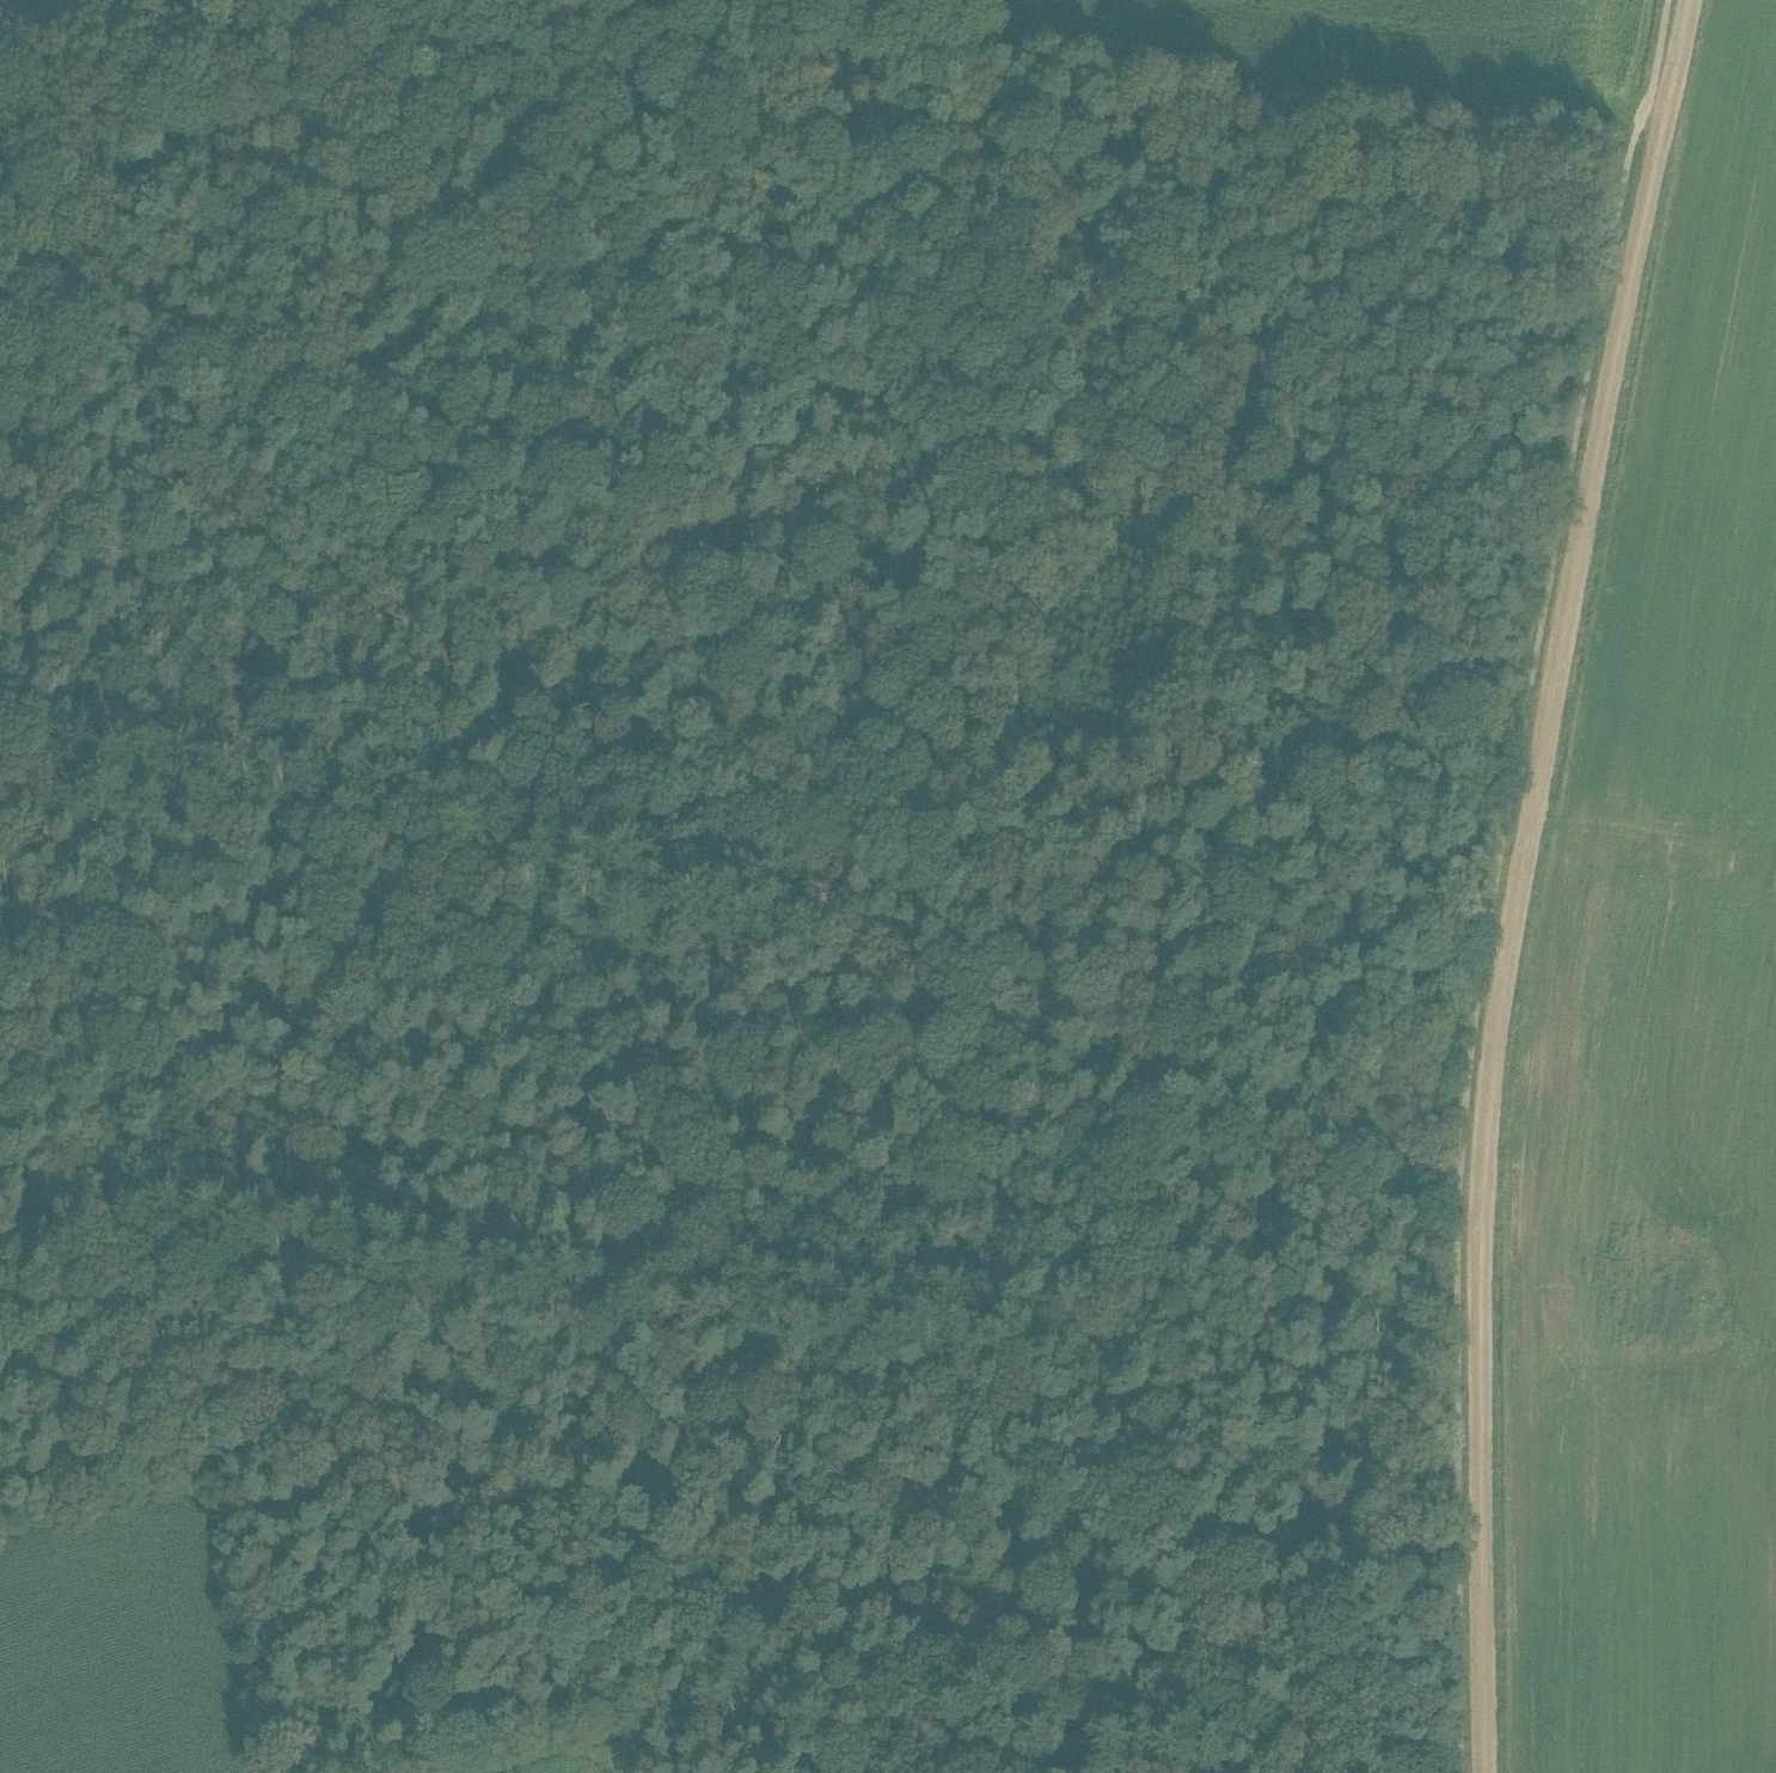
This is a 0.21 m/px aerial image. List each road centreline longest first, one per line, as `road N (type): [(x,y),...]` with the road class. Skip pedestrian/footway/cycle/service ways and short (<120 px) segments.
road 1 (track): [(1310,1772),(338,35),(316,11)]
road 2 (track): [(1663,109),(1604,385),(1493,1026),(1478,1210),(1480,1772)]
road 3 (track): [(316,11),(587,18),(1008,50),(1218,100),(1364,122),(1663,109)]
road 4 (track): [(316,11),(0,35)]

